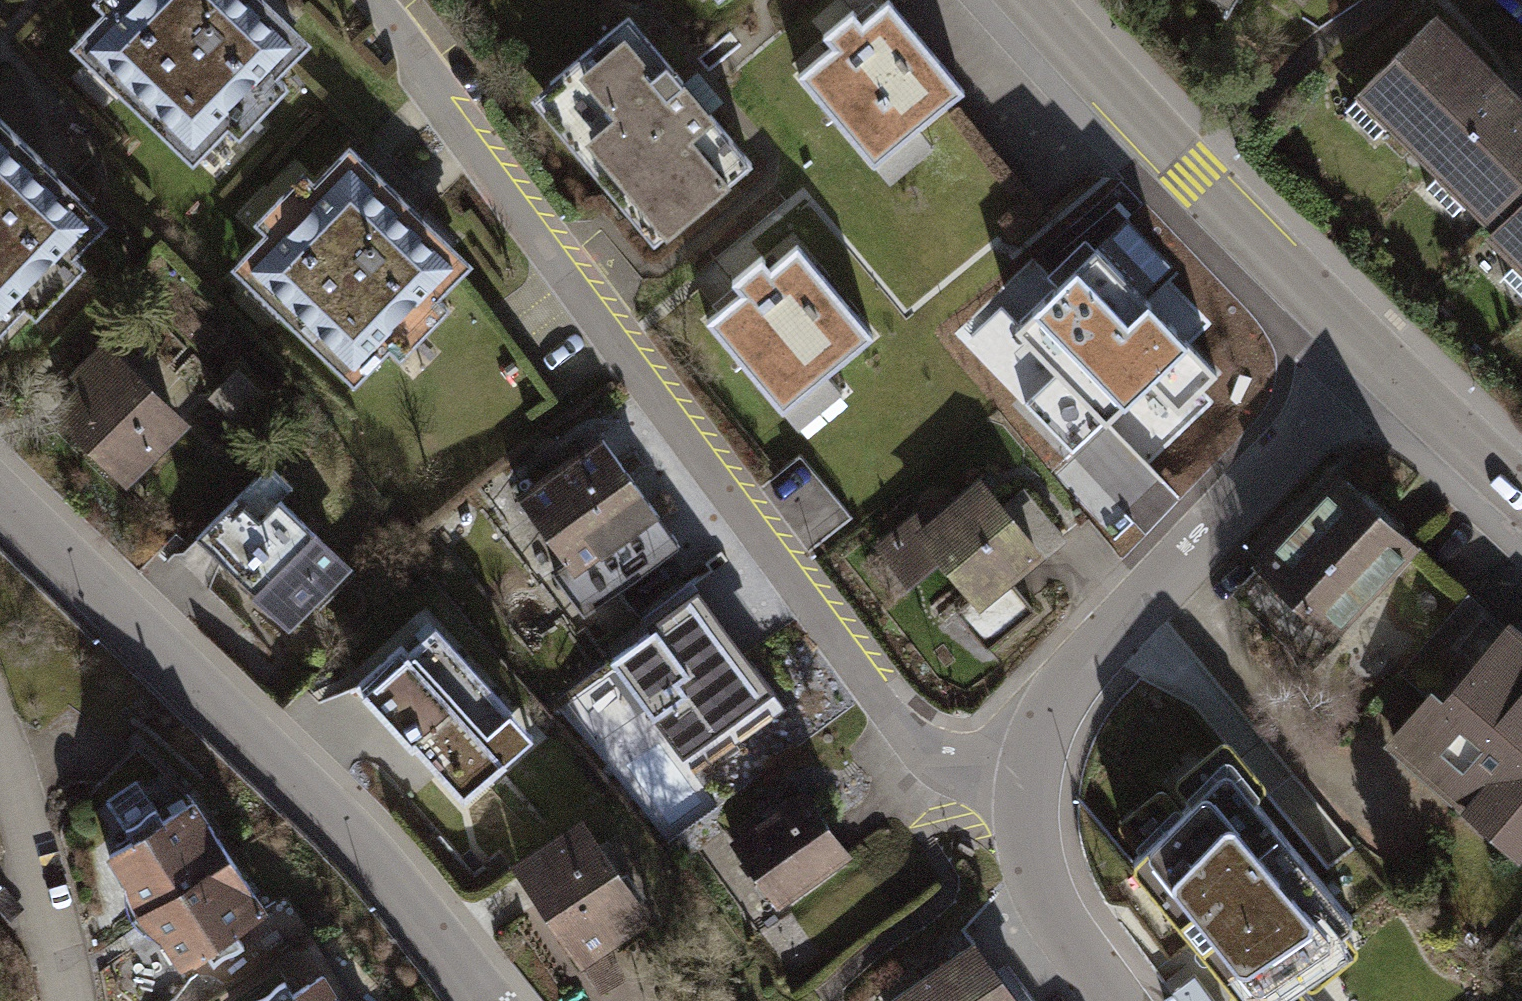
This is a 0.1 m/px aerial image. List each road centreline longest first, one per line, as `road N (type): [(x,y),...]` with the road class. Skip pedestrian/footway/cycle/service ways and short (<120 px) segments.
road 1 (residential): [(1019,774),(910,751),(374,0)]
road 2 (tertiary): [(487,1000),(386,870),(0,498)]
road 3 (residential): [(1019,774),(1058,678),(1367,359)]
road 4 (secondary): [(1367,359),(1031,0)]
road 5 (residential): [(67,1000),(0,743)]
road 6 (residential): [(1115,1000),(1040,897),(1019,774)]
road 7 (secondary): [(1521,493),(1367,359)]

